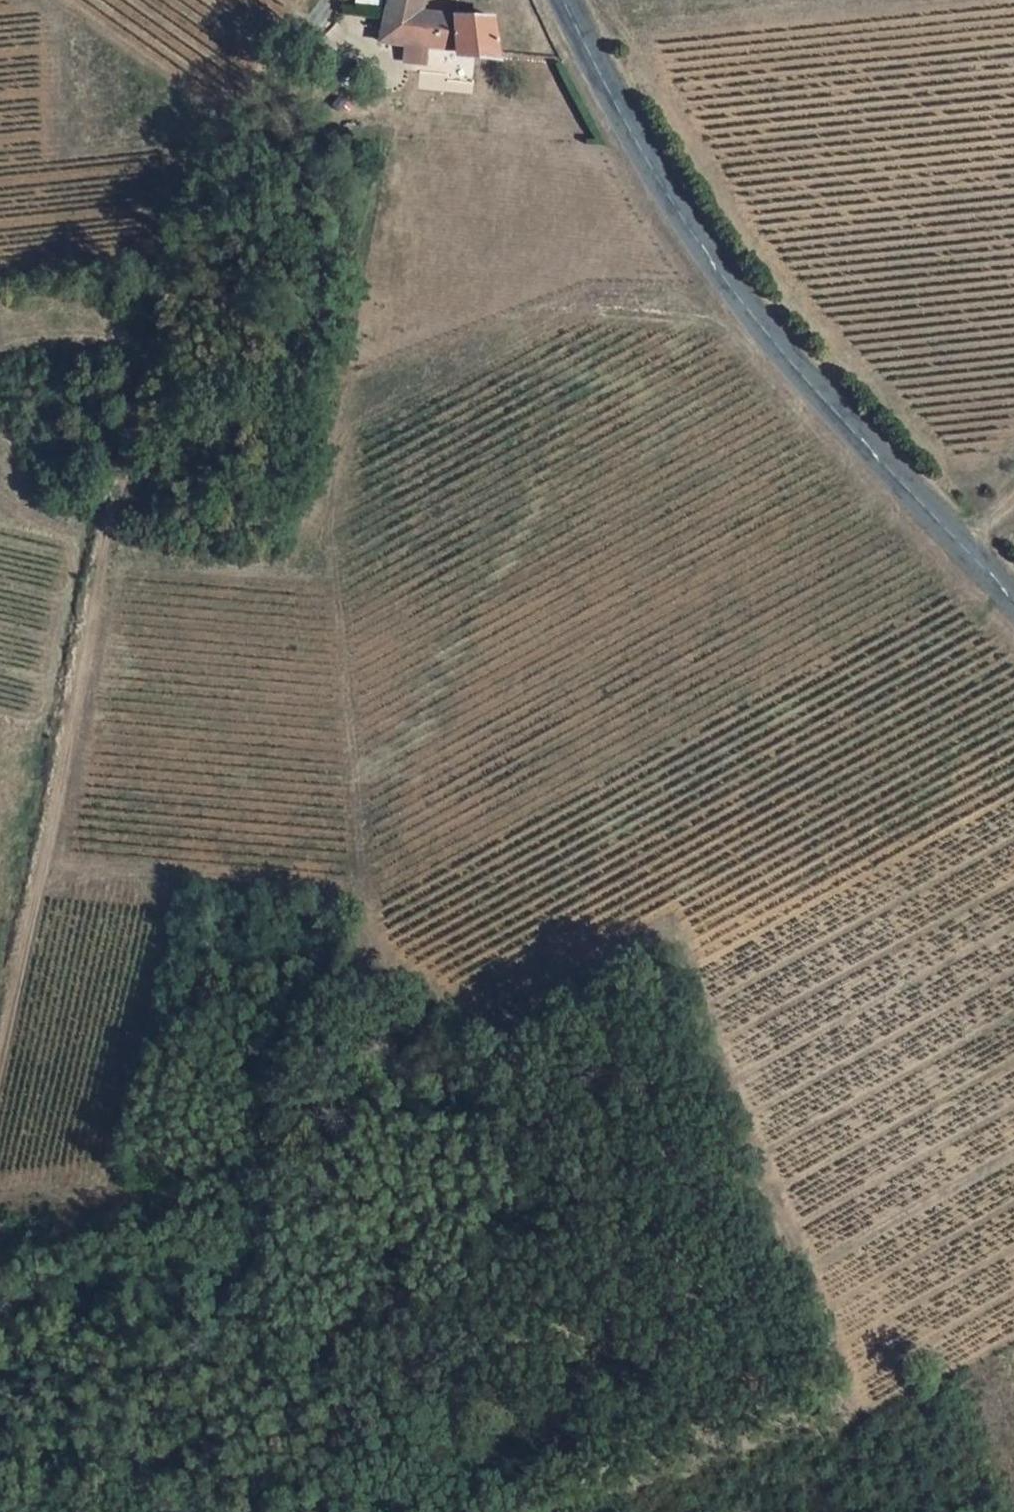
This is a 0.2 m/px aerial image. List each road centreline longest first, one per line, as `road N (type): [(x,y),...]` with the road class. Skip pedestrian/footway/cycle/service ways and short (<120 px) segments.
road 1 (track): [(0,1053),(109,529),(233,158),(301,36)]
road 2 (secondary): [(564,0),(690,229),(769,335),(1013,596)]

